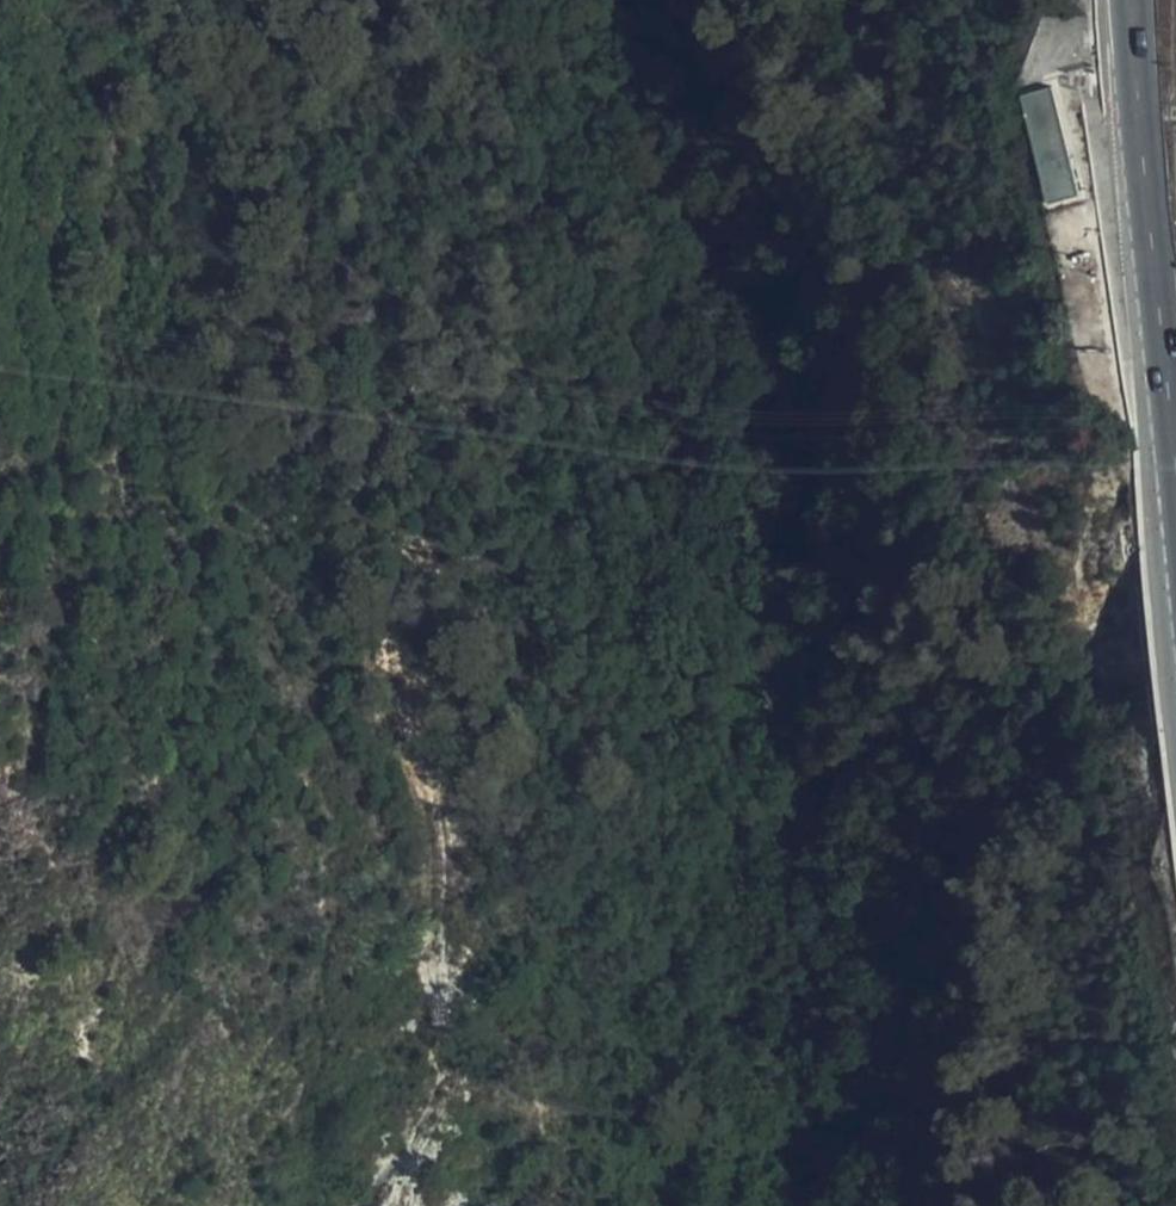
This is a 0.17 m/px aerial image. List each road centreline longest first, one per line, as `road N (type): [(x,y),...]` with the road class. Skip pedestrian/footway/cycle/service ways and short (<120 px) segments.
road 1 (motorway): [(1129,0),(1175,531)]

